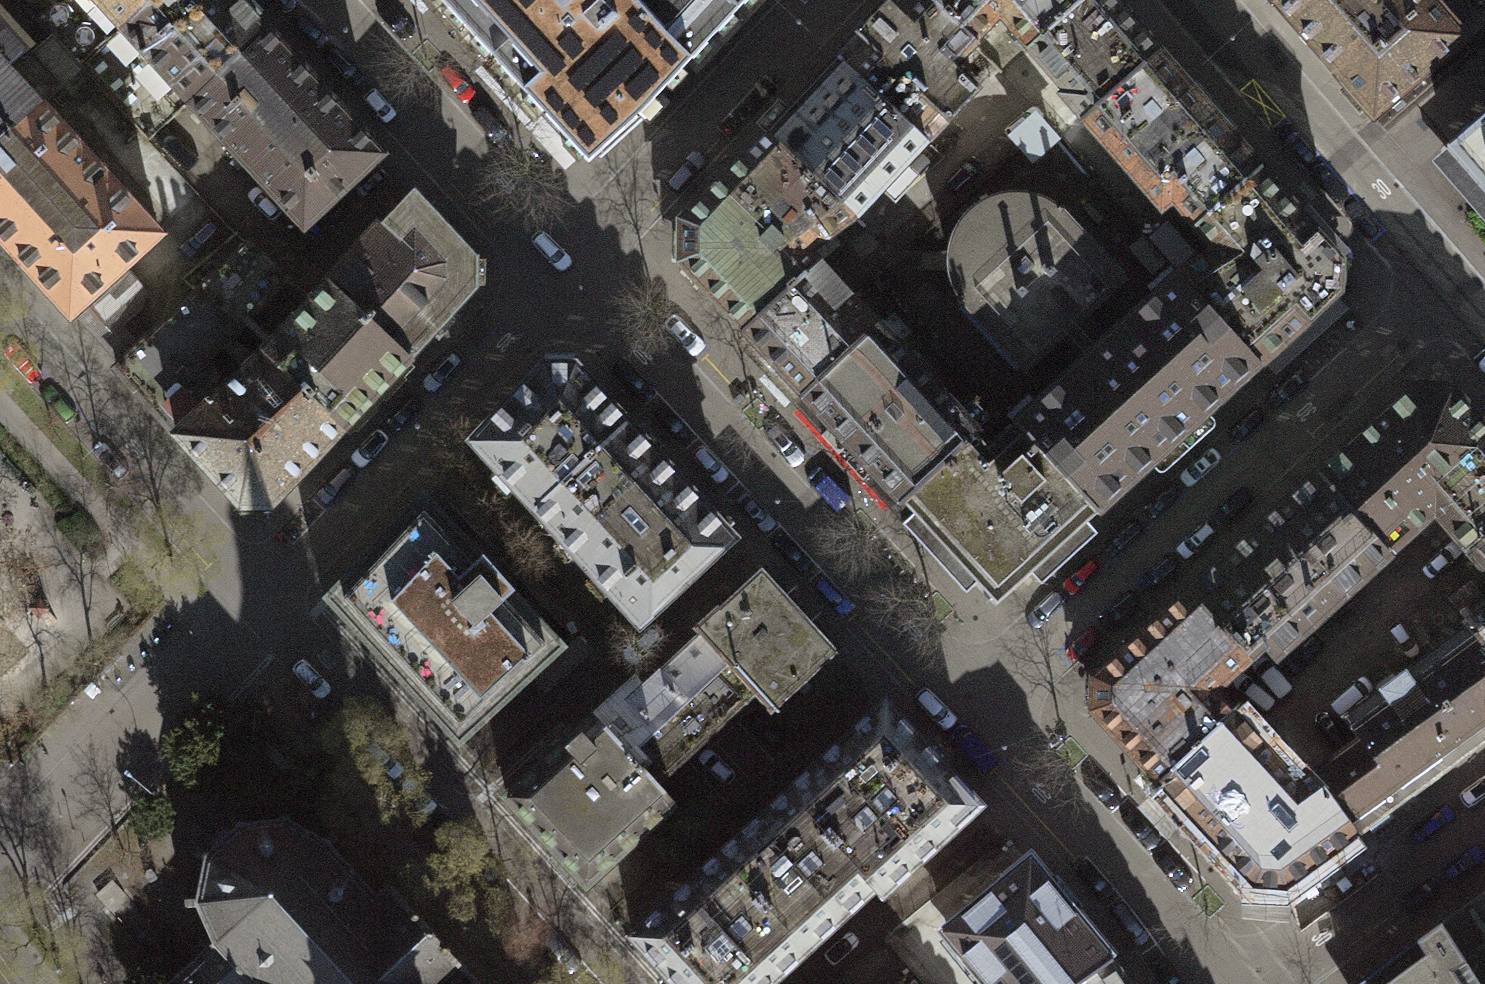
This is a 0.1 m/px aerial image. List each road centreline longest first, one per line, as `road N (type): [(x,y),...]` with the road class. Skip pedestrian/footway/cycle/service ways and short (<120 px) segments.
road 1 (residential): [(1444,283),(974,702)]
road 2 (residential): [(974,702),(569,268)]
road 3 (residential): [(609,983),(255,601)]
road 4 (residential): [(569,268),(255,601)]
road 5 (residential): [(255,601),(0,319)]
road 6 (residential): [(1444,283),(1198,0)]
road 7 (residential): [(569,268),(823,0)]
road 8 (residential): [(1213,983),(974,702)]
road 9 (residential): [(569,268),(318,0)]
road 10 (residential): [(0,863),(255,601)]
road 11 (residential): [(1248,983),(1484,814)]

